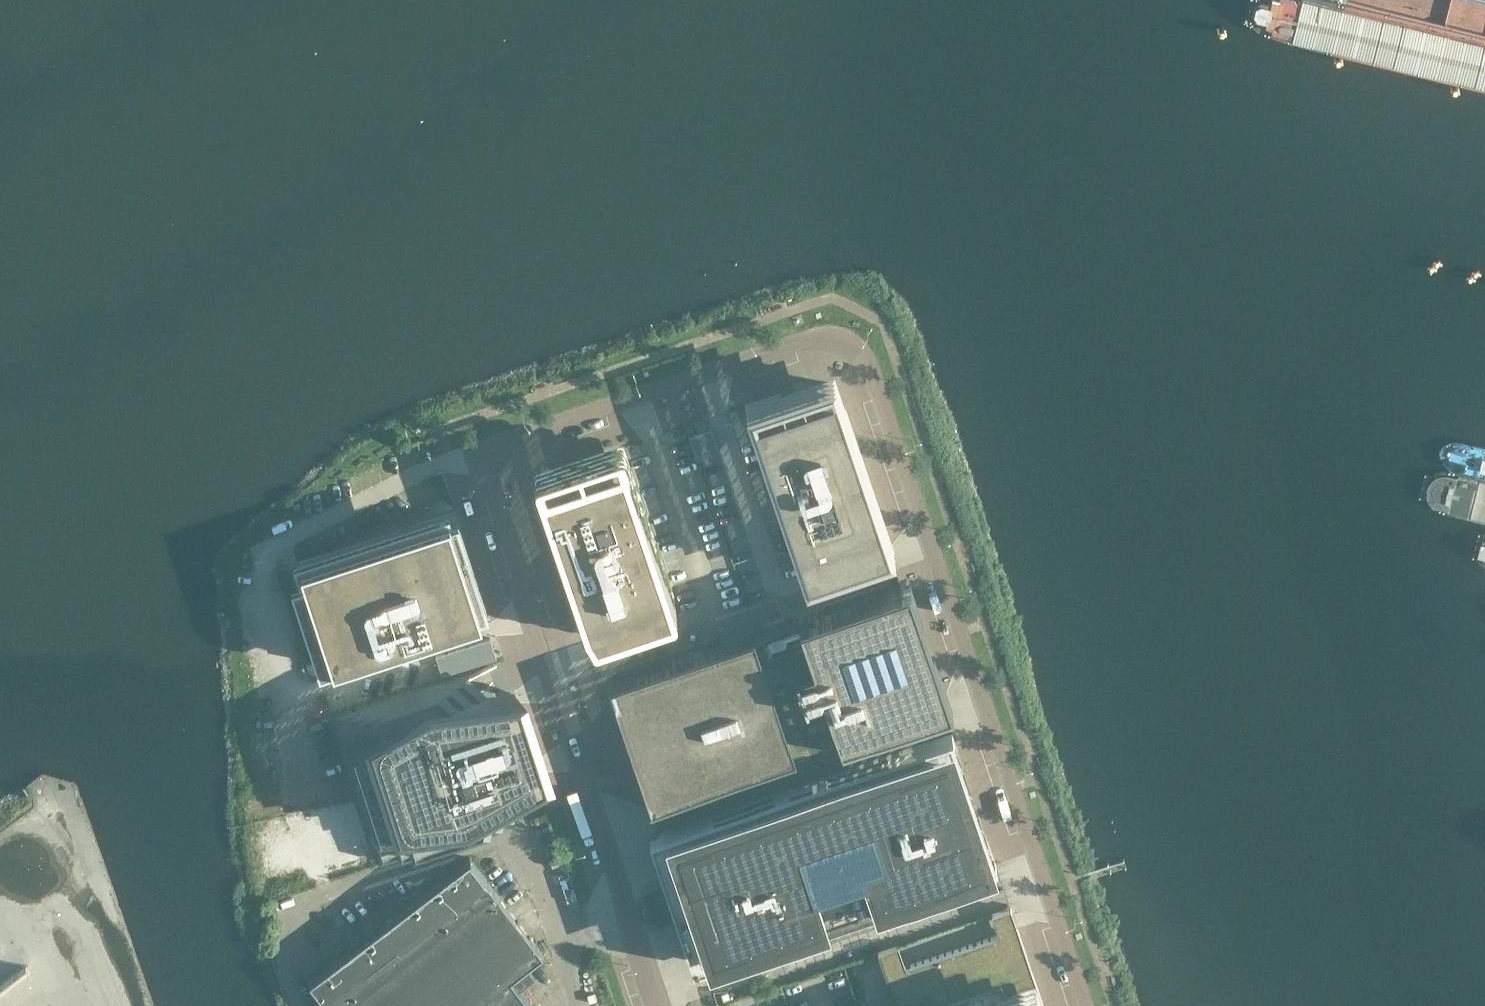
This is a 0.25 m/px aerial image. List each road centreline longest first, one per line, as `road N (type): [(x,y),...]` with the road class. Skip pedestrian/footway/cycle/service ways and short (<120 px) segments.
road 1 (unclassified): [(1087,1005),(872,370),(854,348),(830,337),(519,436),(493,463),(490,497),(630,921)]
road 2 (unclassified): [(297,1005),(287,980),(289,927),(316,900),(497,835),(538,888),(558,945)]

